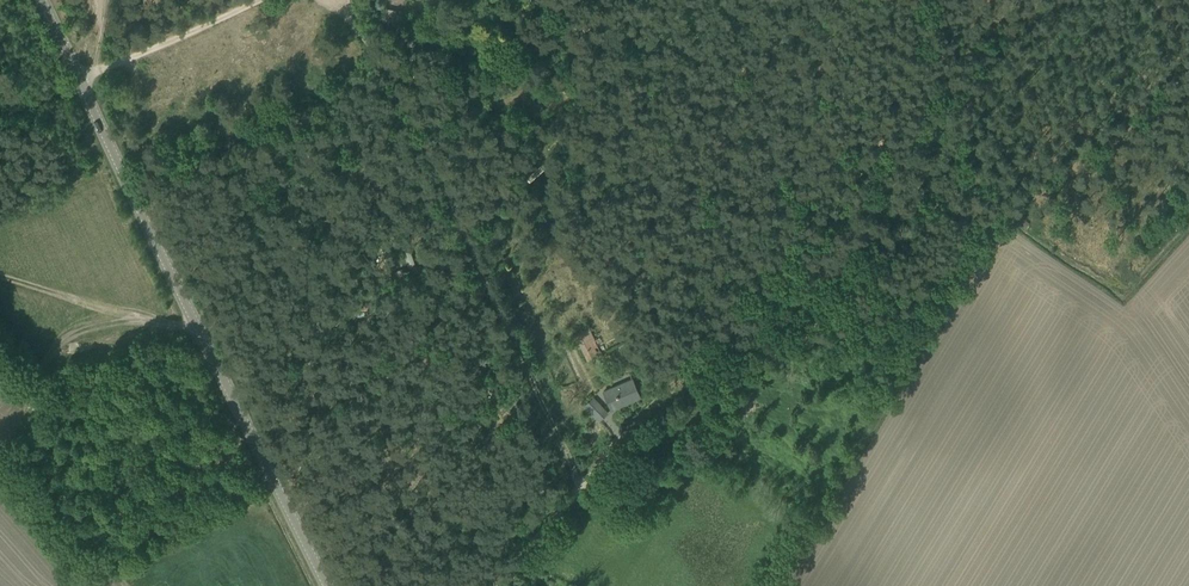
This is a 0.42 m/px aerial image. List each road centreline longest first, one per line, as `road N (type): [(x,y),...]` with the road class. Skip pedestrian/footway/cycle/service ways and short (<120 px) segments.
road 1 (tertiary): [(327,585),(39,0)]
road 2 (track): [(22,398),(20,426),(47,483),(130,585)]
road 3 (track): [(261,0),(78,81)]
road 4 (track): [(165,326),(0,272)]
road 5 (track): [(37,338),(72,353),(105,349),(192,316)]

